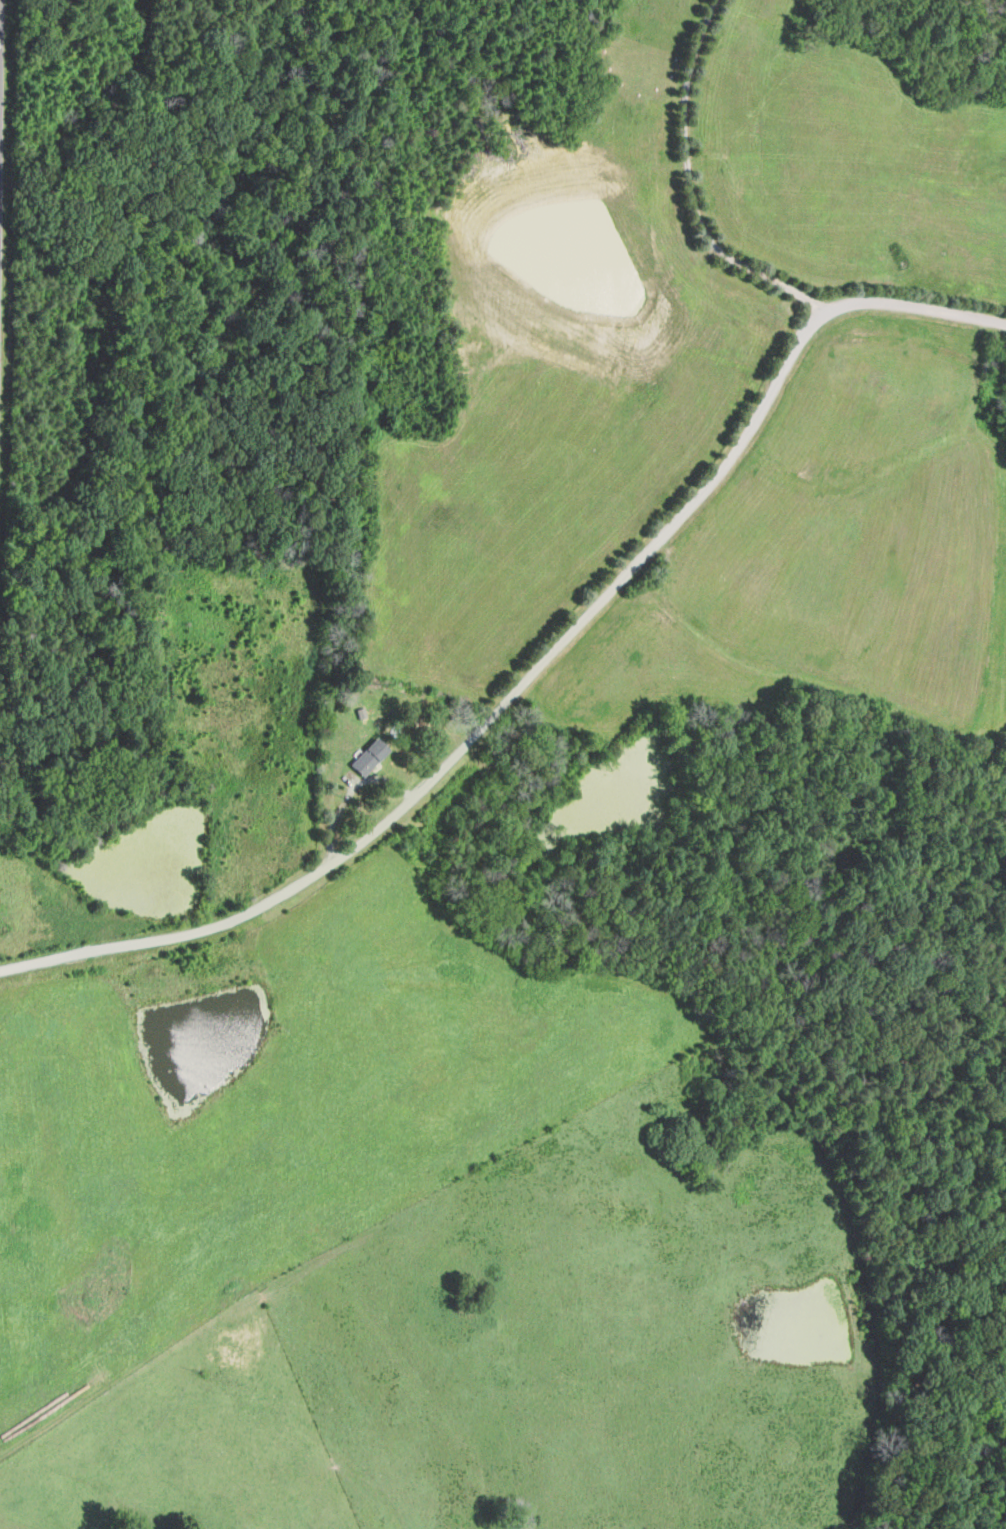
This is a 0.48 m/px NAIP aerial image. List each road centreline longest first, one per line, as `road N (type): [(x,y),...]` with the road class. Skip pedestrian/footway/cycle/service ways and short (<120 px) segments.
road 1 (residential): [(0,972),(187,936),(308,882),(420,793),(523,692),(727,463)]
road 2 (residential): [(727,463),(824,311),(872,299),(1005,321)]

